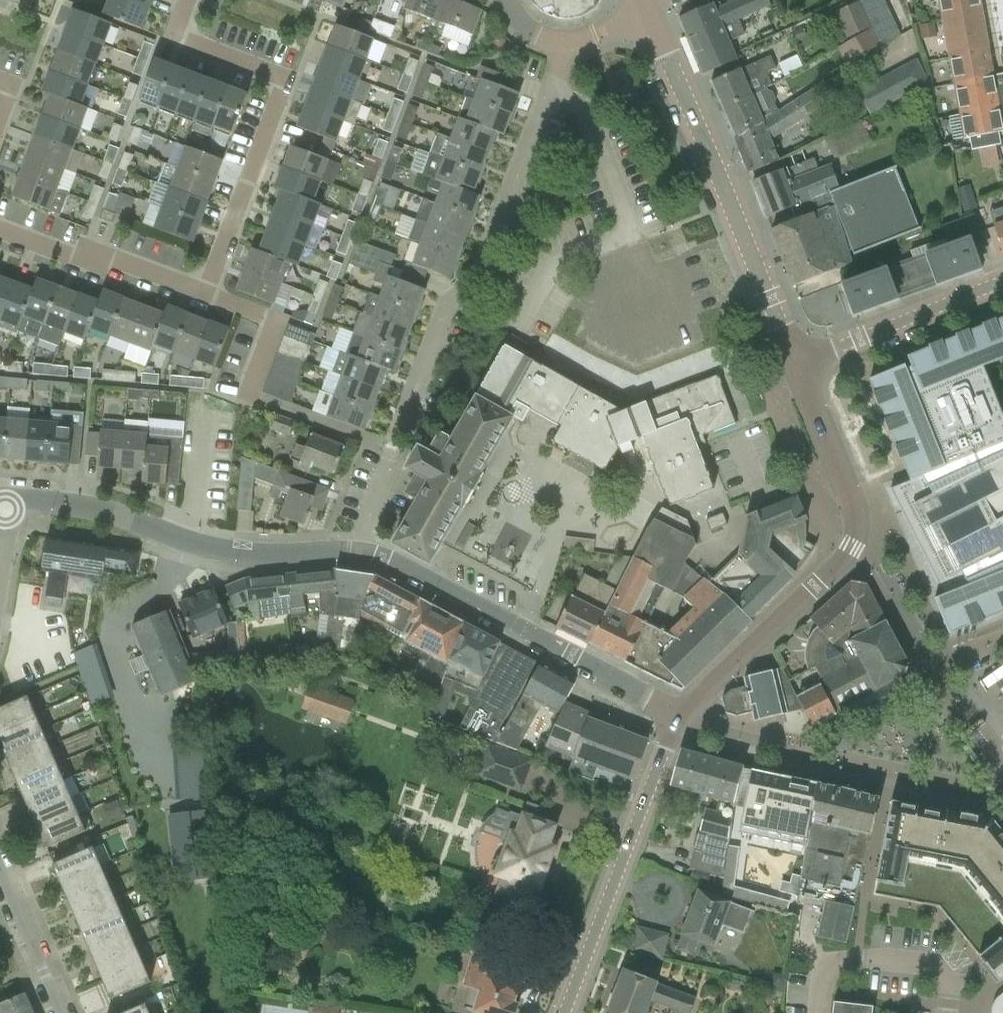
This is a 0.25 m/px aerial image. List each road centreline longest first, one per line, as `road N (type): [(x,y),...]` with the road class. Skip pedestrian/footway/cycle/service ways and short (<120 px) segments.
road 1 (tertiary): [(804,365),(859,479),(866,515),(847,551),(681,720)]
road 2 (residential): [(402,435),(459,297),(487,270),(570,49)]
road 3 (residential): [(188,0),(174,37),(282,78),(204,298)]
road 4 (tertiary): [(659,14),(804,365)]
road 5 (residential): [(364,546),(197,545),(100,509),(6,500)]
road 6 (residential): [(681,720),(440,577),(364,546)]
road 7 (tertiary): [(681,720),(568,1012)]
road 8 (residential): [(204,298),(101,254),(80,259),(0,236)]
road 9 (residential): [(1002,288),(804,365)]
road 10 (residential): [(64,1012),(0,861)]
road 11 (residential): [(242,401),(262,333),(254,314),(204,298)]

